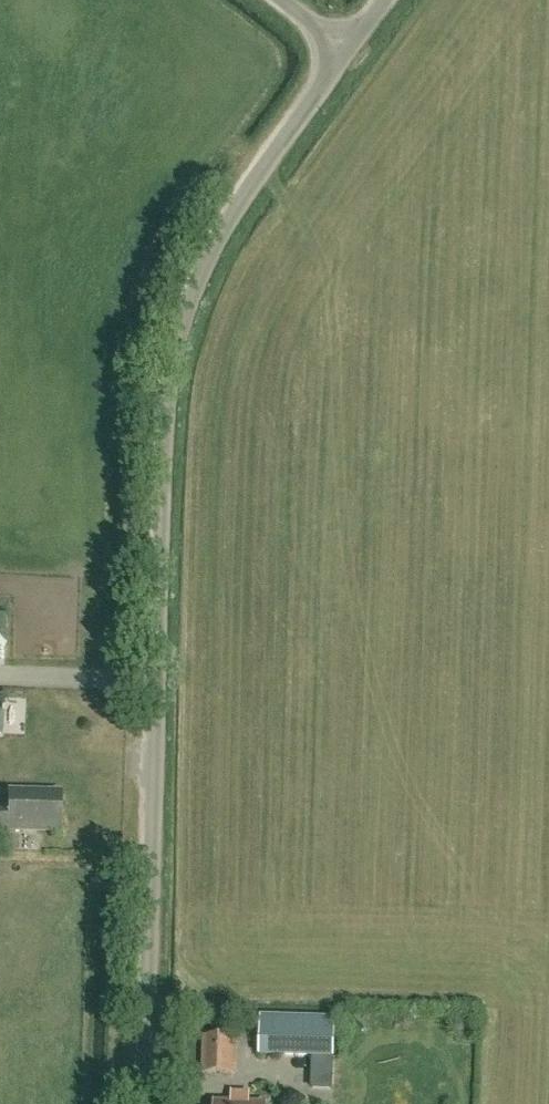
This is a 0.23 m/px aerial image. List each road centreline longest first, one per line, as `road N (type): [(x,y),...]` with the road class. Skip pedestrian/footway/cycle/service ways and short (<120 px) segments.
road 1 (unclassified): [(146,1103),(178,361),(200,284),(239,205),(344,53)]

